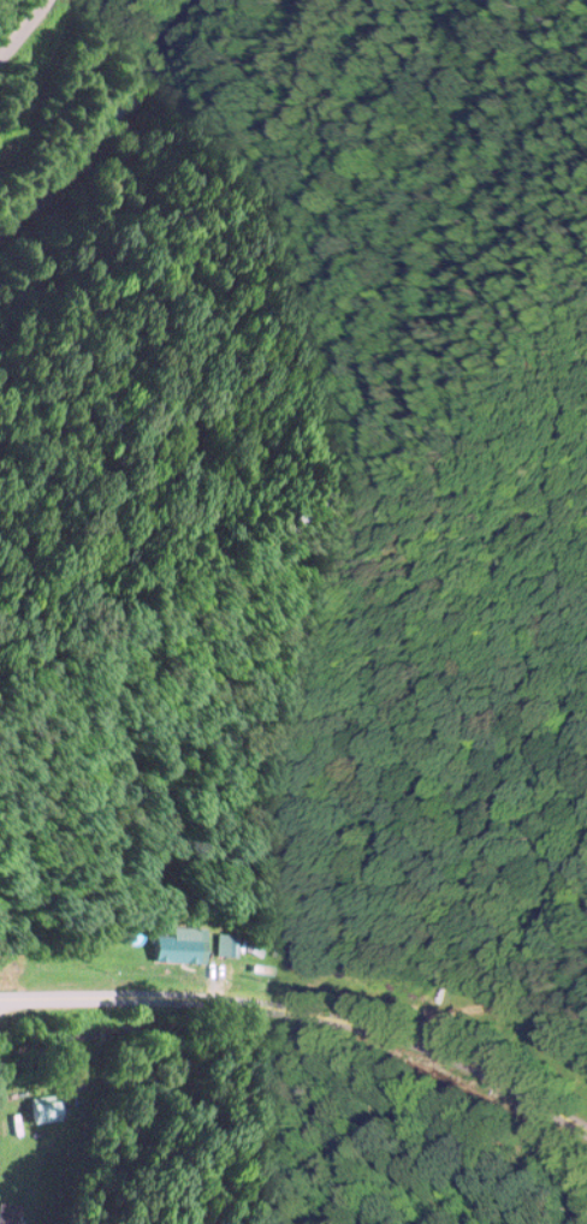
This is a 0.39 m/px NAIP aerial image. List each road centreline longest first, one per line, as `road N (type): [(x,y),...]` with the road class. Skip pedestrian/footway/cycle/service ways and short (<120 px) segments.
road 1 (secondary): [(586,1124),(451,1052),(342,1020),(156,992),(0,993)]
road 2 (residential): [(403,1038),(462,955),(546,955),(586,975)]

